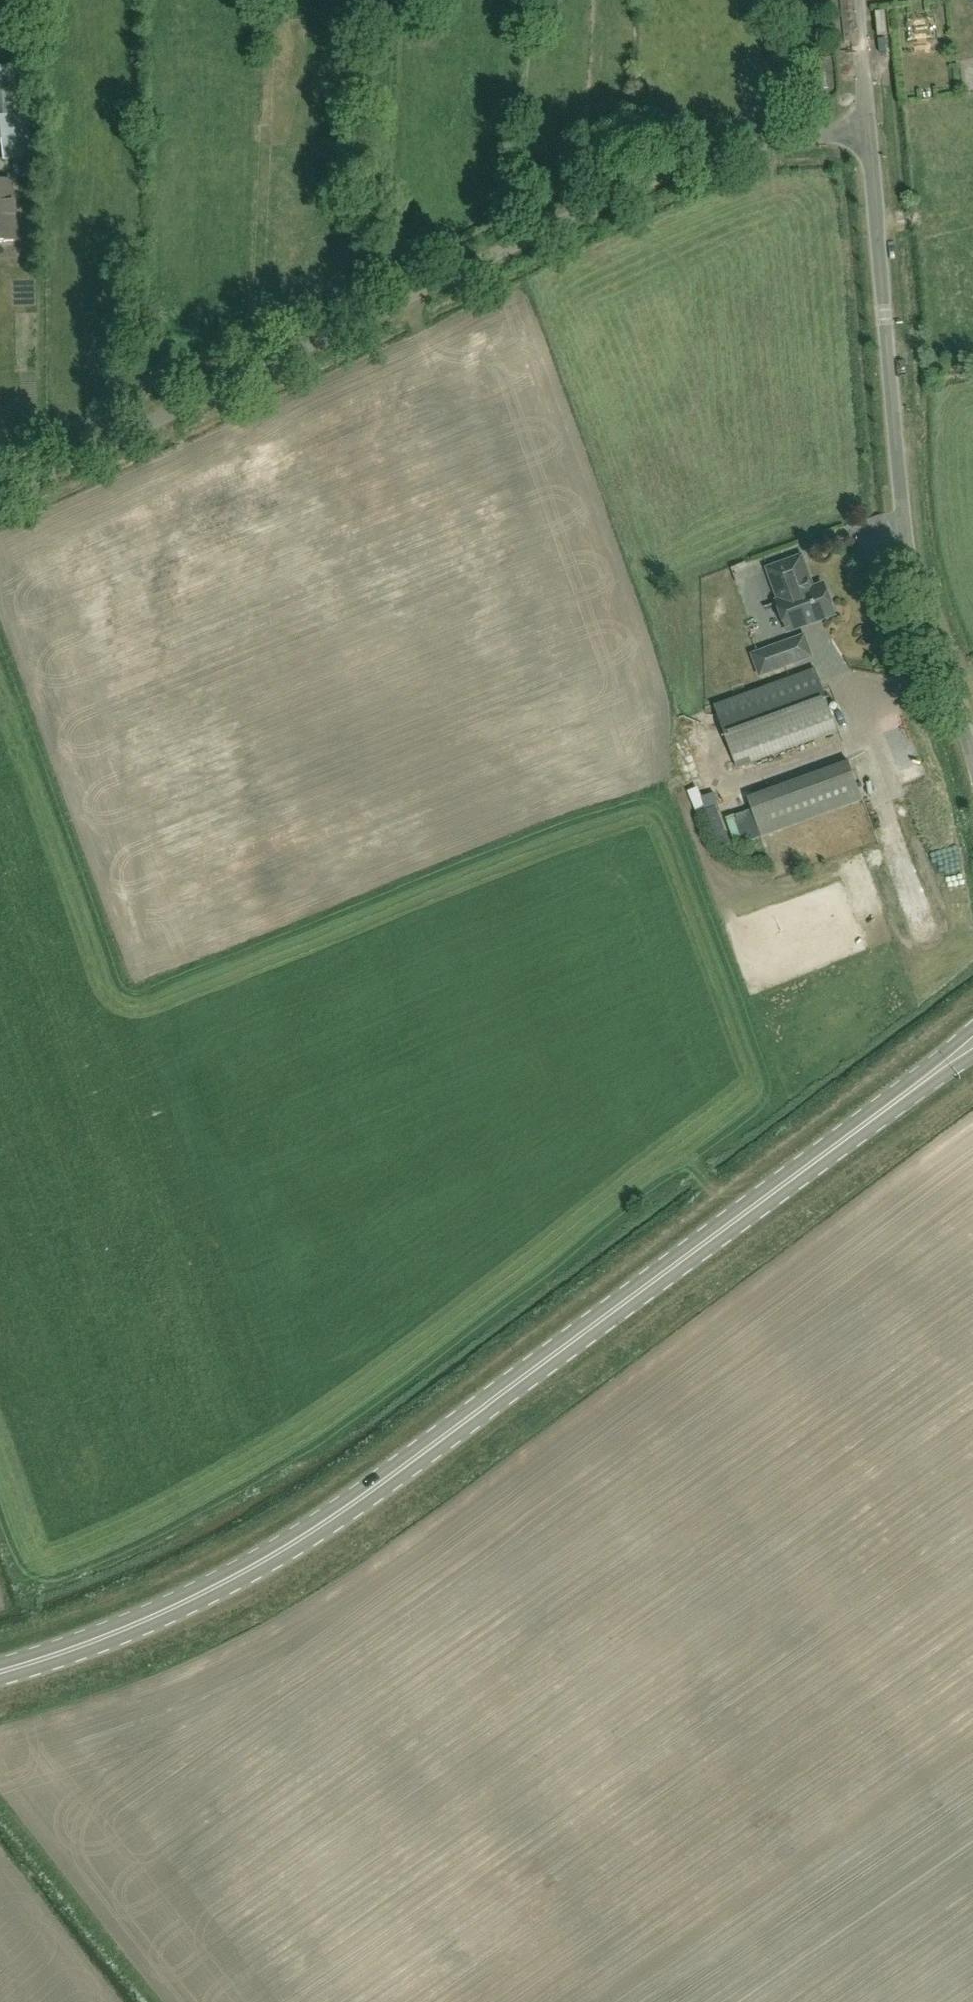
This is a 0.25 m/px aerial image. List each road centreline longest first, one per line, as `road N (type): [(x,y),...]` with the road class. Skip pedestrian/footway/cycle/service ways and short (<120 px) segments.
road 1 (secondary): [(0,1672),(178,1606),(288,1546),(972,1043)]
road 2 (unclassified): [(0,497),(668,172),(761,143),(868,135)]
road 3 (unclassified): [(972,753),(908,550),(868,135)]
road 4 (unclassified): [(868,135),(855,0)]

